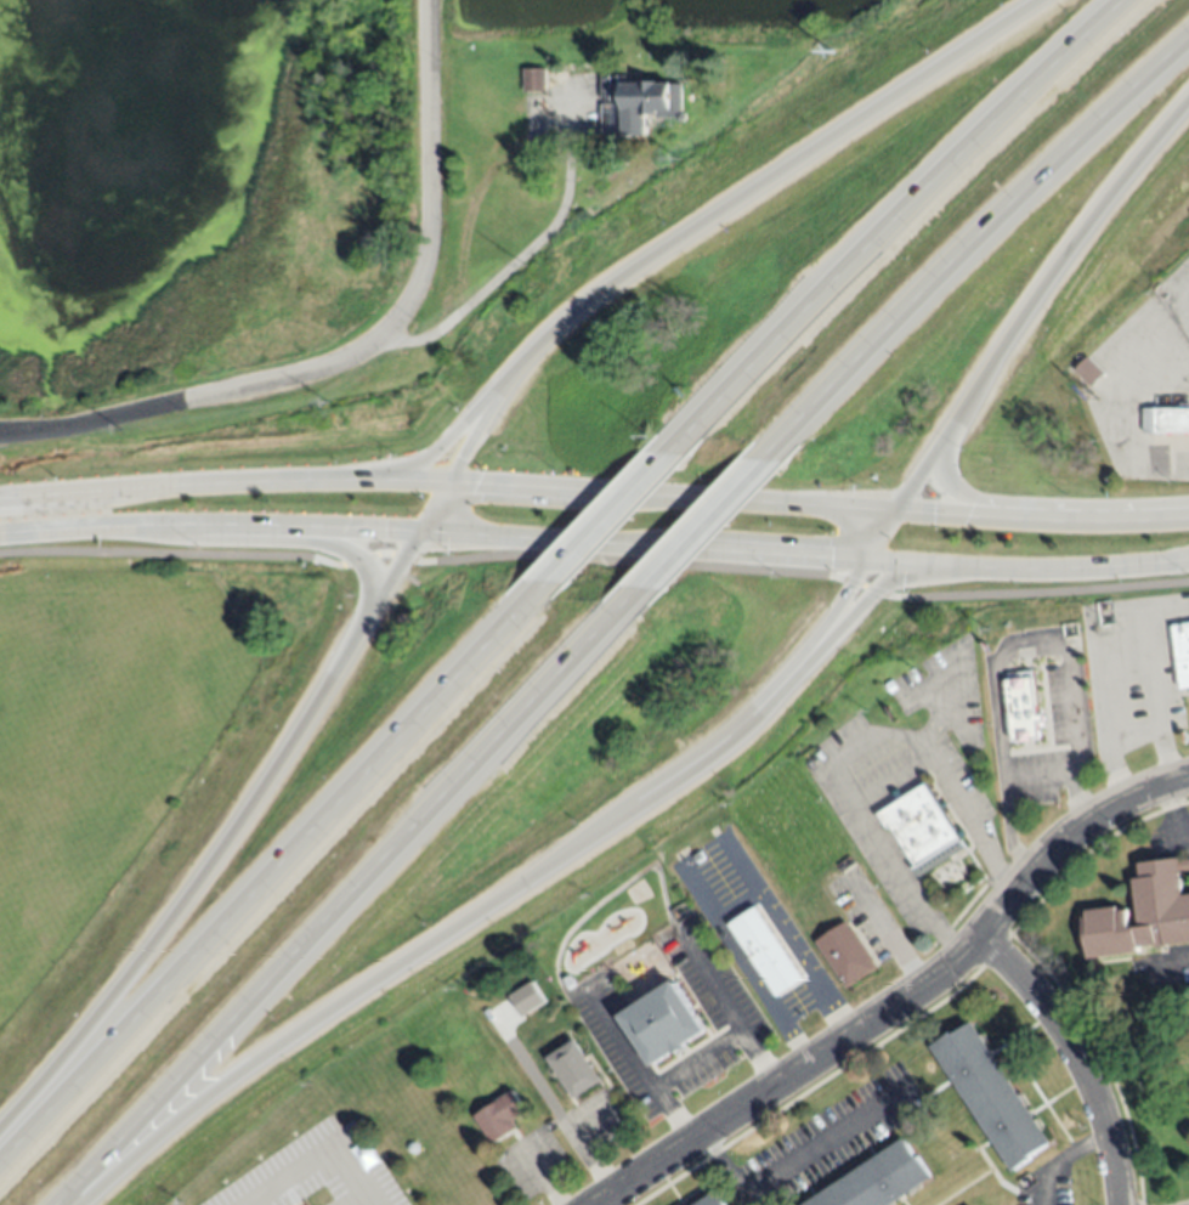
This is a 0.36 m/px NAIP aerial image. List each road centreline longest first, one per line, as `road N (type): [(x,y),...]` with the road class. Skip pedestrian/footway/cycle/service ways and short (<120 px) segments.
road 1 (motorway): [(79,1204),(255,1057),(701,759),(802,664),(859,568)]
road 2 (motorway): [(62,1204),(638,600)]
road 3 (motorway): [(556,581),(0,1157)]
road 4 (motorway): [(1049,0),(574,318),(498,391),(443,487)]
road 5 (residential): [(0,437),(68,435),(340,373),(375,357),(403,330),(428,285),(434,253),(435,0)]
road 6 (residential): [(593,1204),(925,984),(1055,849),(1121,807),(1188,781)]
road 7 (motorway): [(1139,0),(668,460)]
road 8 (motorway): [(364,615),(299,737),(214,864),(0,1124)]
road 9 (motorway): [(760,473),(922,298),(1188,43)]
road 10 (motorway): [(900,510),(1032,306),(1188,106)]
road 11 (primary): [(900,510),(443,487)]
road 12 (primary): [(409,539),(859,568)]
road 13 (primary): [(392,487),(220,488),(0,513)]
road 14 (primary): [(0,529),(327,537)]
road 15 (residential): [(976,939),(1026,984),(1070,1042),(1108,1130),(1122,1204)]
road 16 (primary): [(898,571),(1105,577),(1188,565)]
road 17 (primary): [(1188,518),(1082,522),(900,510)]
road 18 (motorway): [(638,600),(760,473)]
road 19 (motorway): [(668,460),(556,581)]
road 20 (motorway): [(498,391),(392,487)]
road 21 (motorway): [(802,664),(898,571)]
road 22 (motorway): [(1008,517),(970,504),(947,485),(953,426)]

